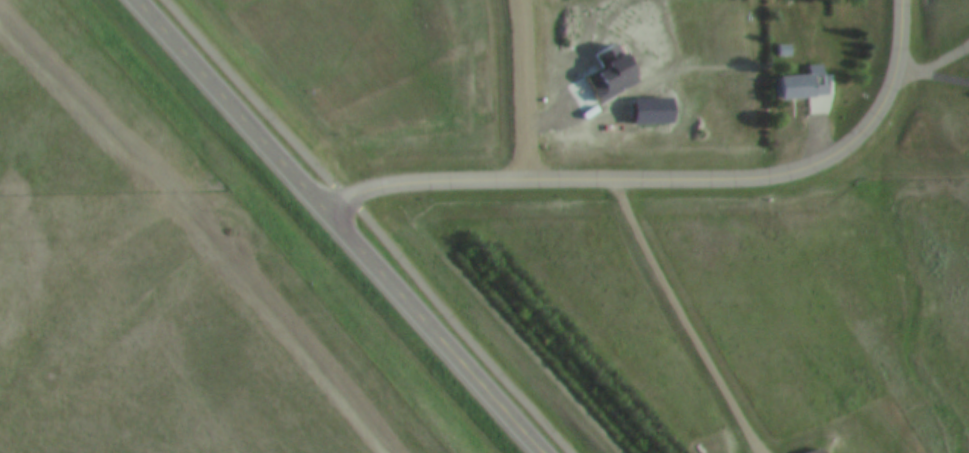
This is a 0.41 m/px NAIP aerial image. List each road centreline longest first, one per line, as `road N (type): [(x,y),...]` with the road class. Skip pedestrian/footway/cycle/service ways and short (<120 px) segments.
road 1 (residential): [(328,215),(359,192),(391,183),(784,176),(833,160),(878,113),(897,72),(901,0)]
road 2 (secondary): [(542,452),(135,0)]

